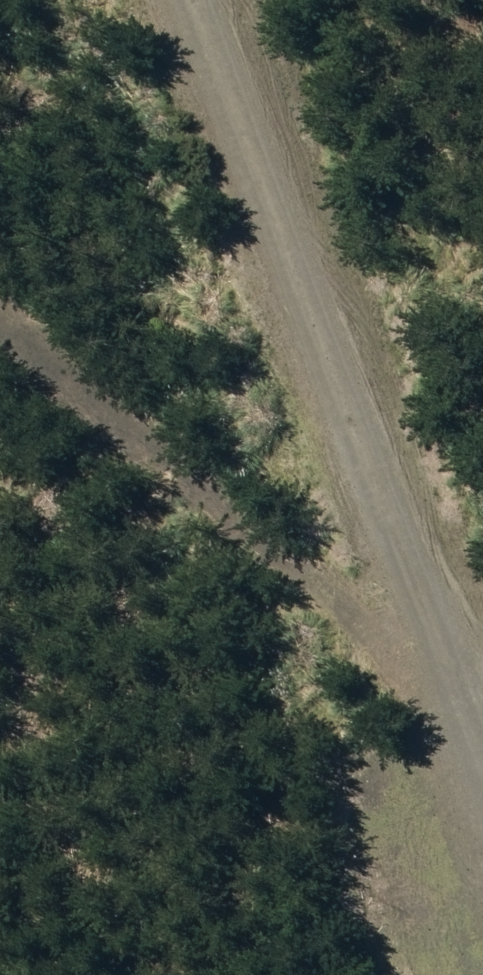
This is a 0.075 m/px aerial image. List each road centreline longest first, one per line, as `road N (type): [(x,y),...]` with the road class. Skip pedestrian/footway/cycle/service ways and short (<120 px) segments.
road 1 (track): [(176,0),(367,541),(482,901)]
road 2 (track): [(0,262),(367,541)]

